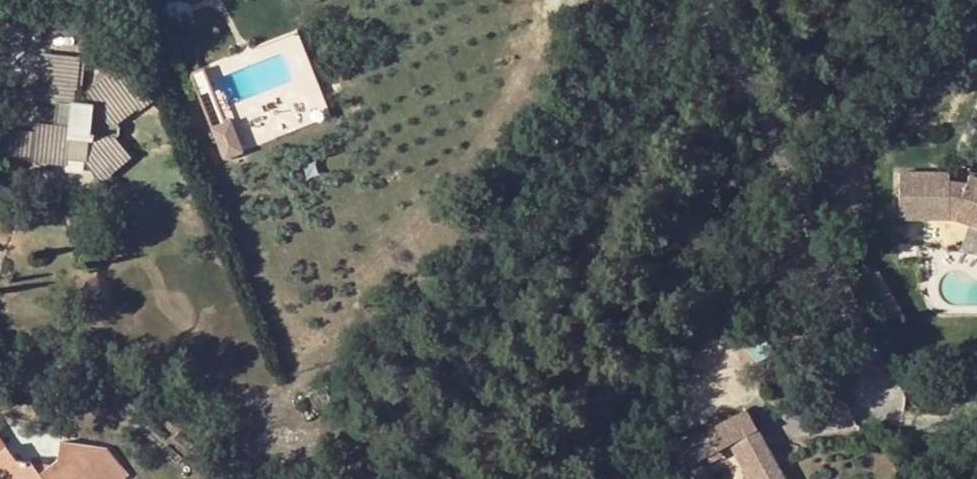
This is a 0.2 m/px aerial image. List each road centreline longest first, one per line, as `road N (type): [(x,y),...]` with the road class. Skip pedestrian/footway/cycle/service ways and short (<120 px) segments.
road 1 (residential): [(710,0),(864,341),(875,400)]

